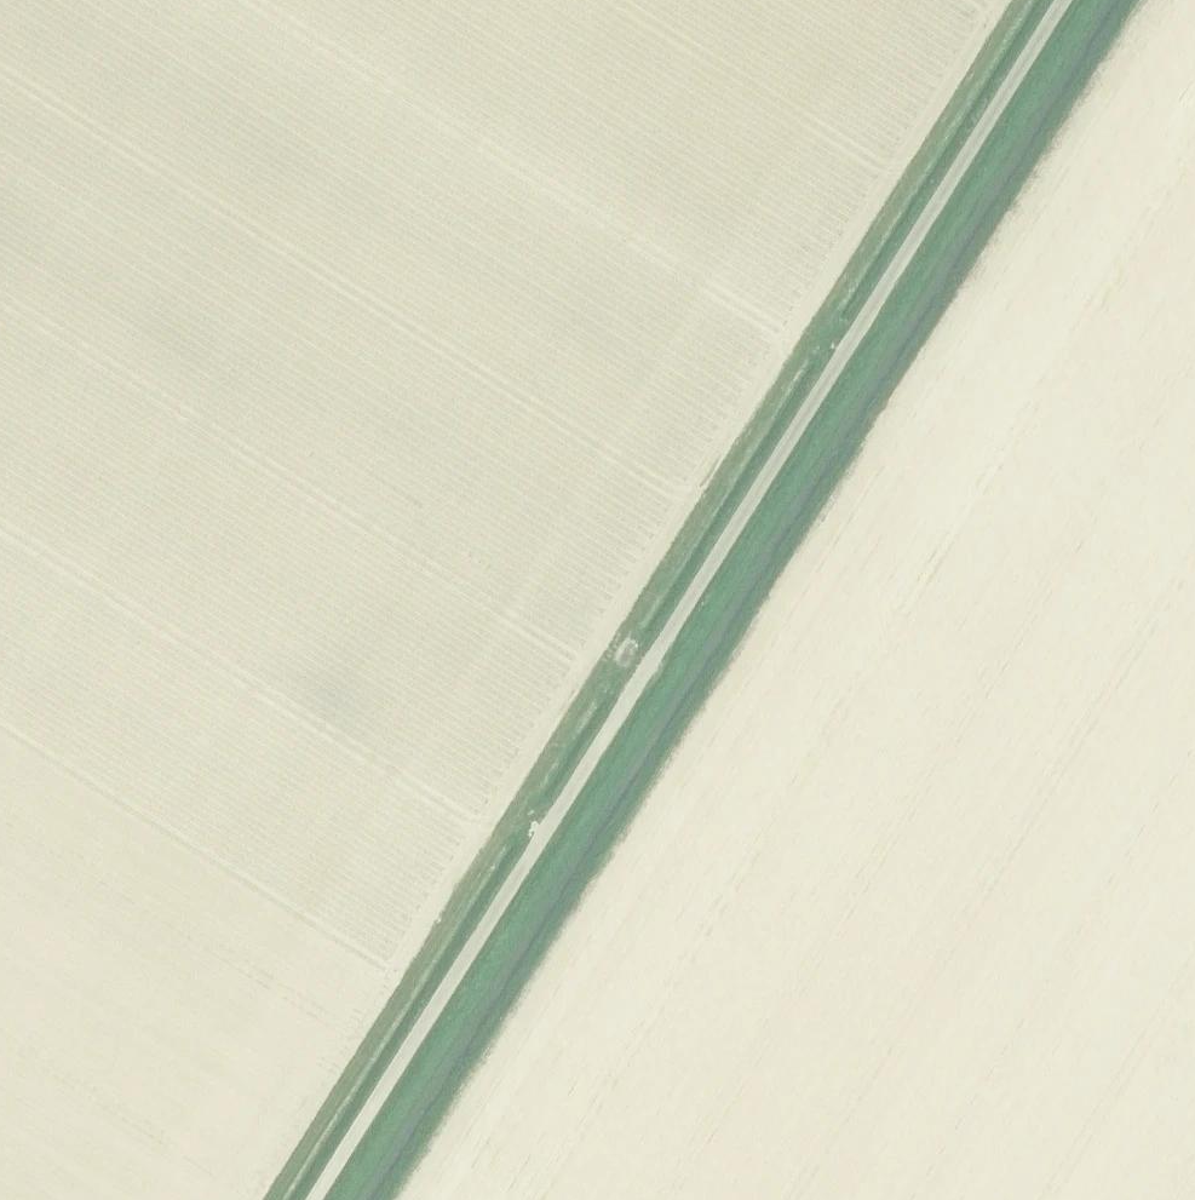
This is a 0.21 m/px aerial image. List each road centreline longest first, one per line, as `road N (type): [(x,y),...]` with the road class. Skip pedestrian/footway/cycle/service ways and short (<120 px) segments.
road 1 (unclassified): [(322,1199),(1064,0)]

